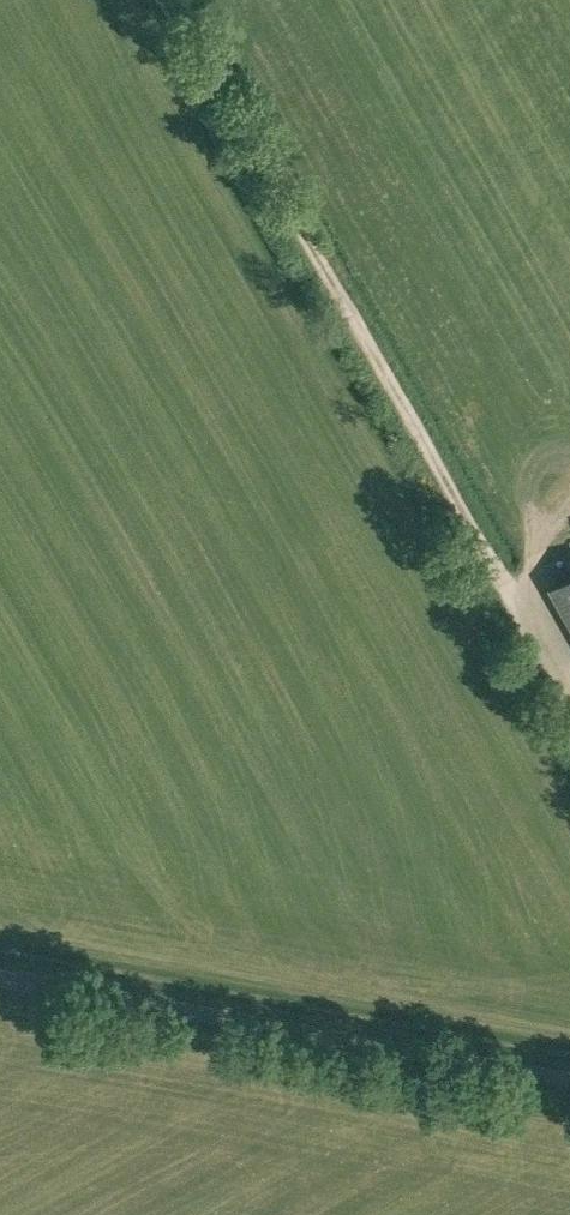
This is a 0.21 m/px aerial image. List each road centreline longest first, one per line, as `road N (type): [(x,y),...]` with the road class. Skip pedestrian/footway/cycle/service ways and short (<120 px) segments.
road 1 (track): [(527,607),(173,0)]
road 2 (tertiary): [(569,1072),(0,969)]

